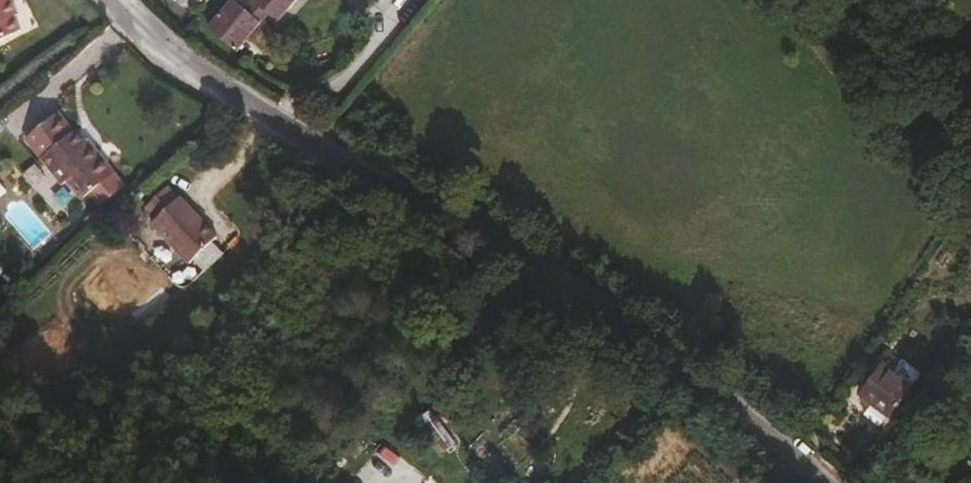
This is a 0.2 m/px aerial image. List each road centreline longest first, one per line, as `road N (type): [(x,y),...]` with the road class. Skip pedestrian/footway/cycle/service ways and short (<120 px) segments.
road 1 (residential): [(116,0),(227,88),(672,359),(826,482)]

